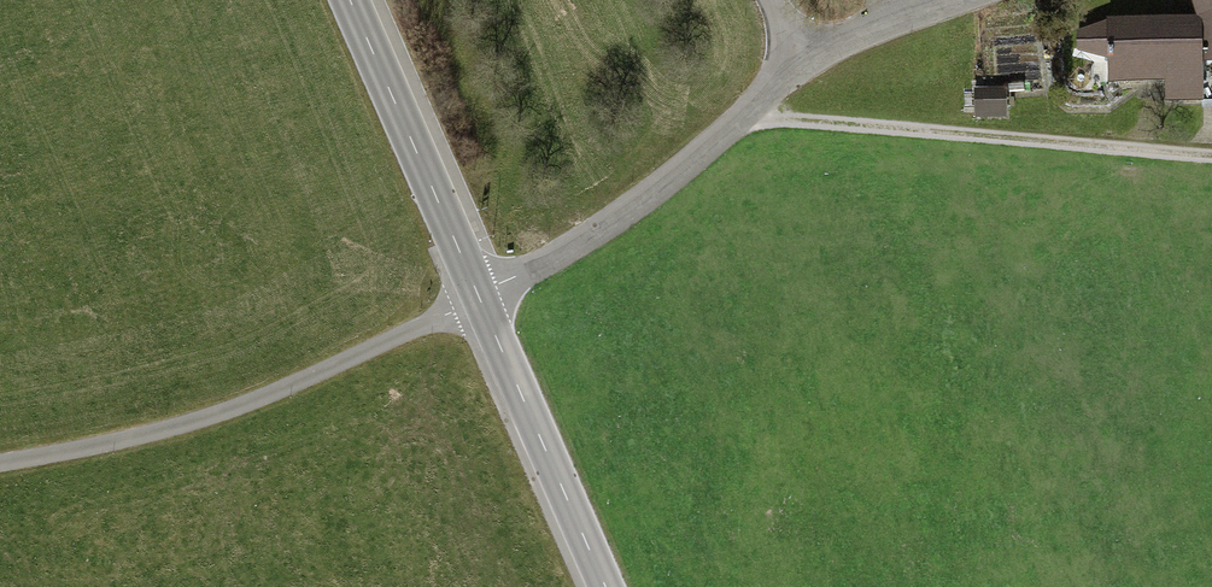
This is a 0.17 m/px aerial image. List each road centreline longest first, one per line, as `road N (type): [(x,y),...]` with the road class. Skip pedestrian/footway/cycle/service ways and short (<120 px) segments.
road 1 (residential): [(0,464),(263,399),(479,295)]
road 2 (track): [(734,122),(1211,156)]
road 3 (residential): [(479,295),(614,222),(805,59)]
road 4 (tertiary): [(479,295),(349,0)]
road 5 (tertiary): [(606,586),(479,295)]
road 6 (residential): [(805,59),(970,0)]

